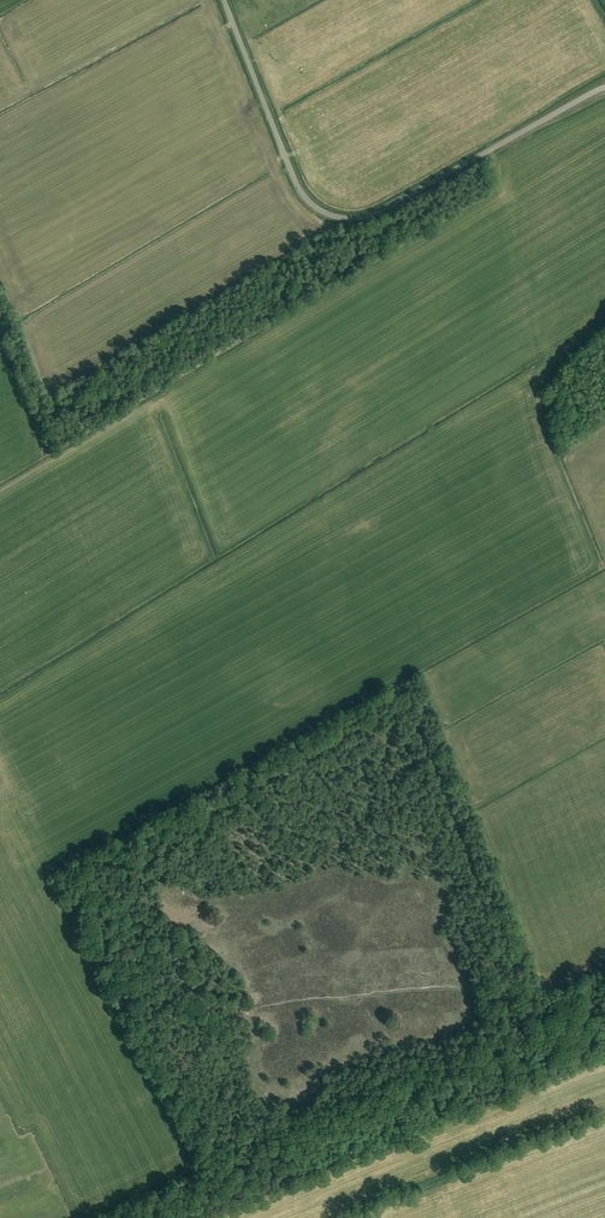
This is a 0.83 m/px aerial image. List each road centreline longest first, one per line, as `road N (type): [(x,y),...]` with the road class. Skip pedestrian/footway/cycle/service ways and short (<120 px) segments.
road 1 (unclassified): [(604,88),(374,214),(341,218),(308,202),(297,186),(224,0)]
road 2 (track): [(176,1217),(543,1075)]

